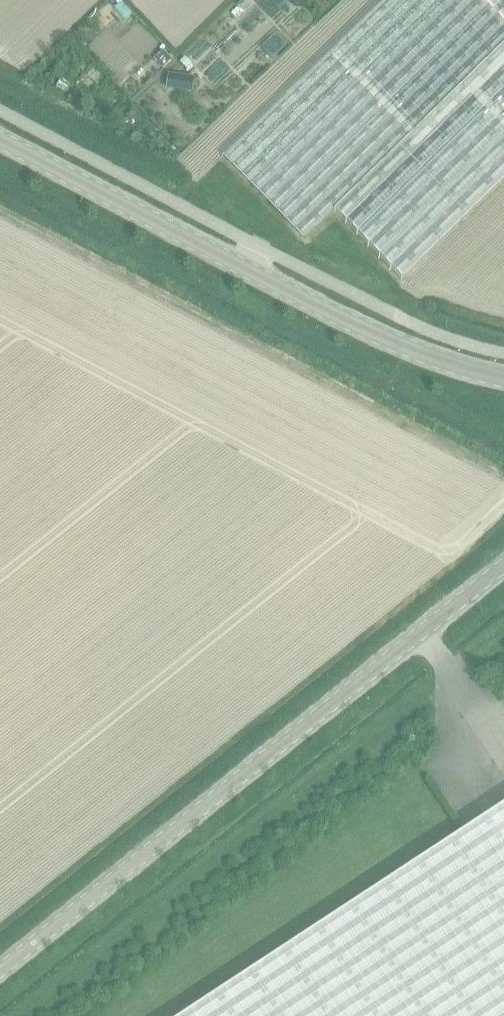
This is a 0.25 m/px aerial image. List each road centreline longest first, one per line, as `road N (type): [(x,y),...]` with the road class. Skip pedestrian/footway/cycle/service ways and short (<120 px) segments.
road 1 (tertiary): [(0,972),(503,563)]
road 2 (tertiary): [(503,378),(383,339),(0,138)]

